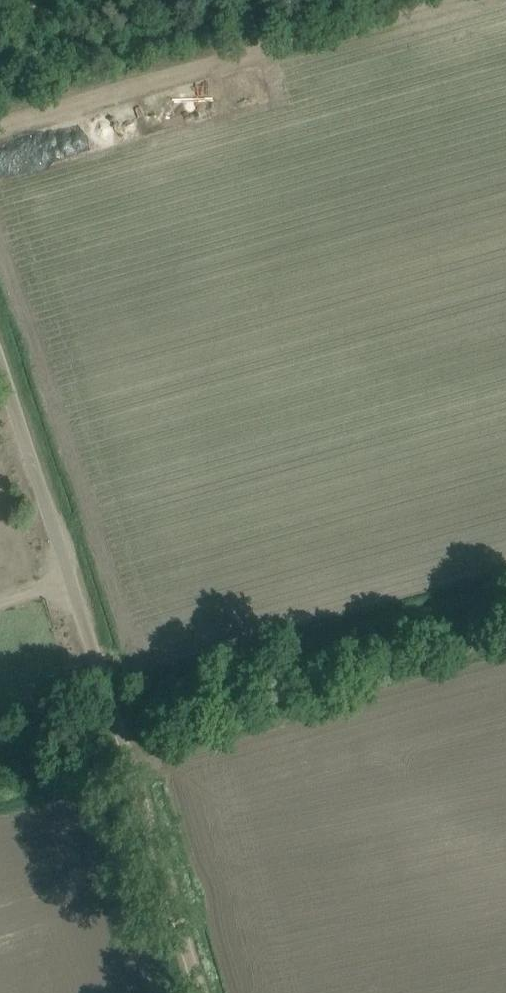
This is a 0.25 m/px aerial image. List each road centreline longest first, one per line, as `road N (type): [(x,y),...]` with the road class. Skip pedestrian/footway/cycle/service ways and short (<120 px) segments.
road 1 (track): [(115,716),(505,604)]
road 2 (unclassified): [(115,716),(0,368)]
road 3 (track): [(331,38),(0,123)]
road 4 (track): [(199,992),(115,716)]

